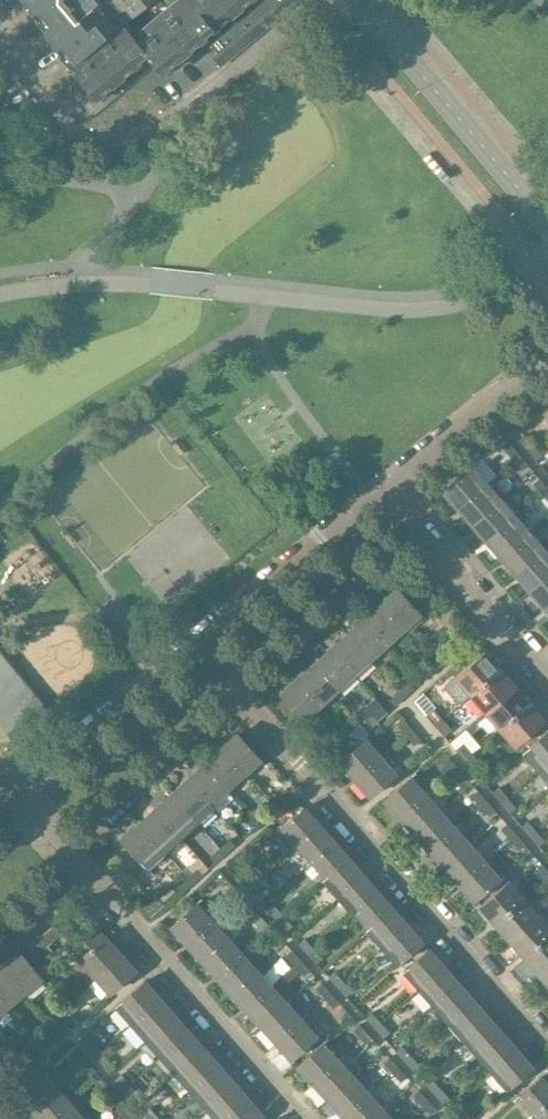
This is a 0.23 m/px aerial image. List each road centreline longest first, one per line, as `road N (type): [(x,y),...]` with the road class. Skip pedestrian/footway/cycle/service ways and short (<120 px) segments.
road 1 (residential): [(192,644),(248,696),(547,1044)]
road 2 (residential): [(305,1118),(15,793)]
road 3 (residential): [(547,226),(361,0)]
road 4 (residential): [(547,677),(383,488)]
road 5 (residential): [(192,644),(383,488)]
road 6 (residential): [(15,793),(192,644)]
road 7 (residential): [(383,488),(547,354)]

